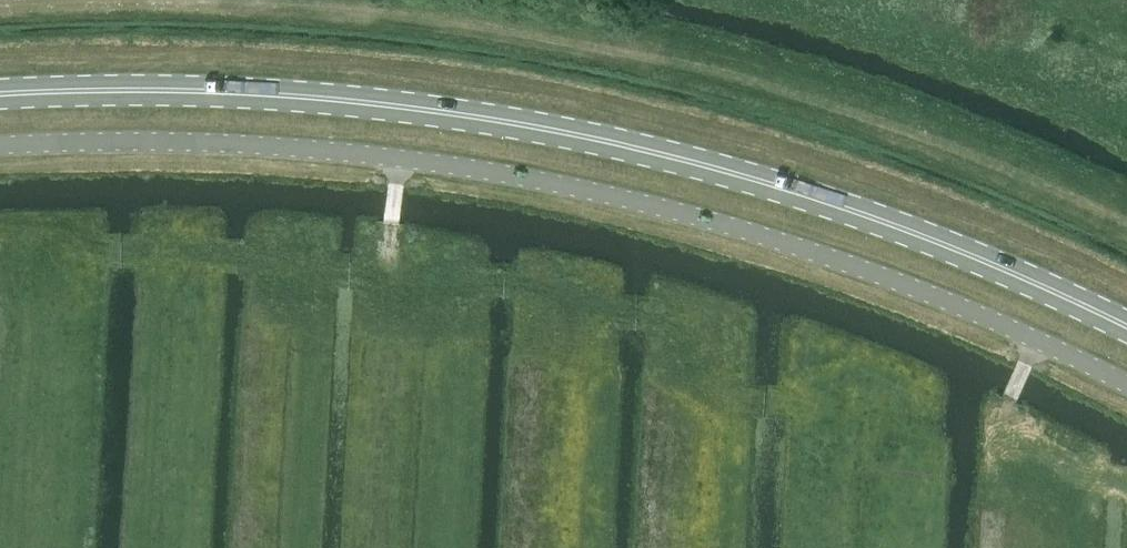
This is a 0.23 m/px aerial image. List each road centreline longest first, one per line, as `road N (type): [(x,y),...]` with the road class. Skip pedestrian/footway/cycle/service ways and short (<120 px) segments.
road 1 (unclassified): [(1126,391),(890,282),(714,223),(568,189),(284,149),(162,139),(0,139)]
road 2 (primary): [(0,90),(215,87),(398,105),(629,146),(814,197),(1126,327)]

